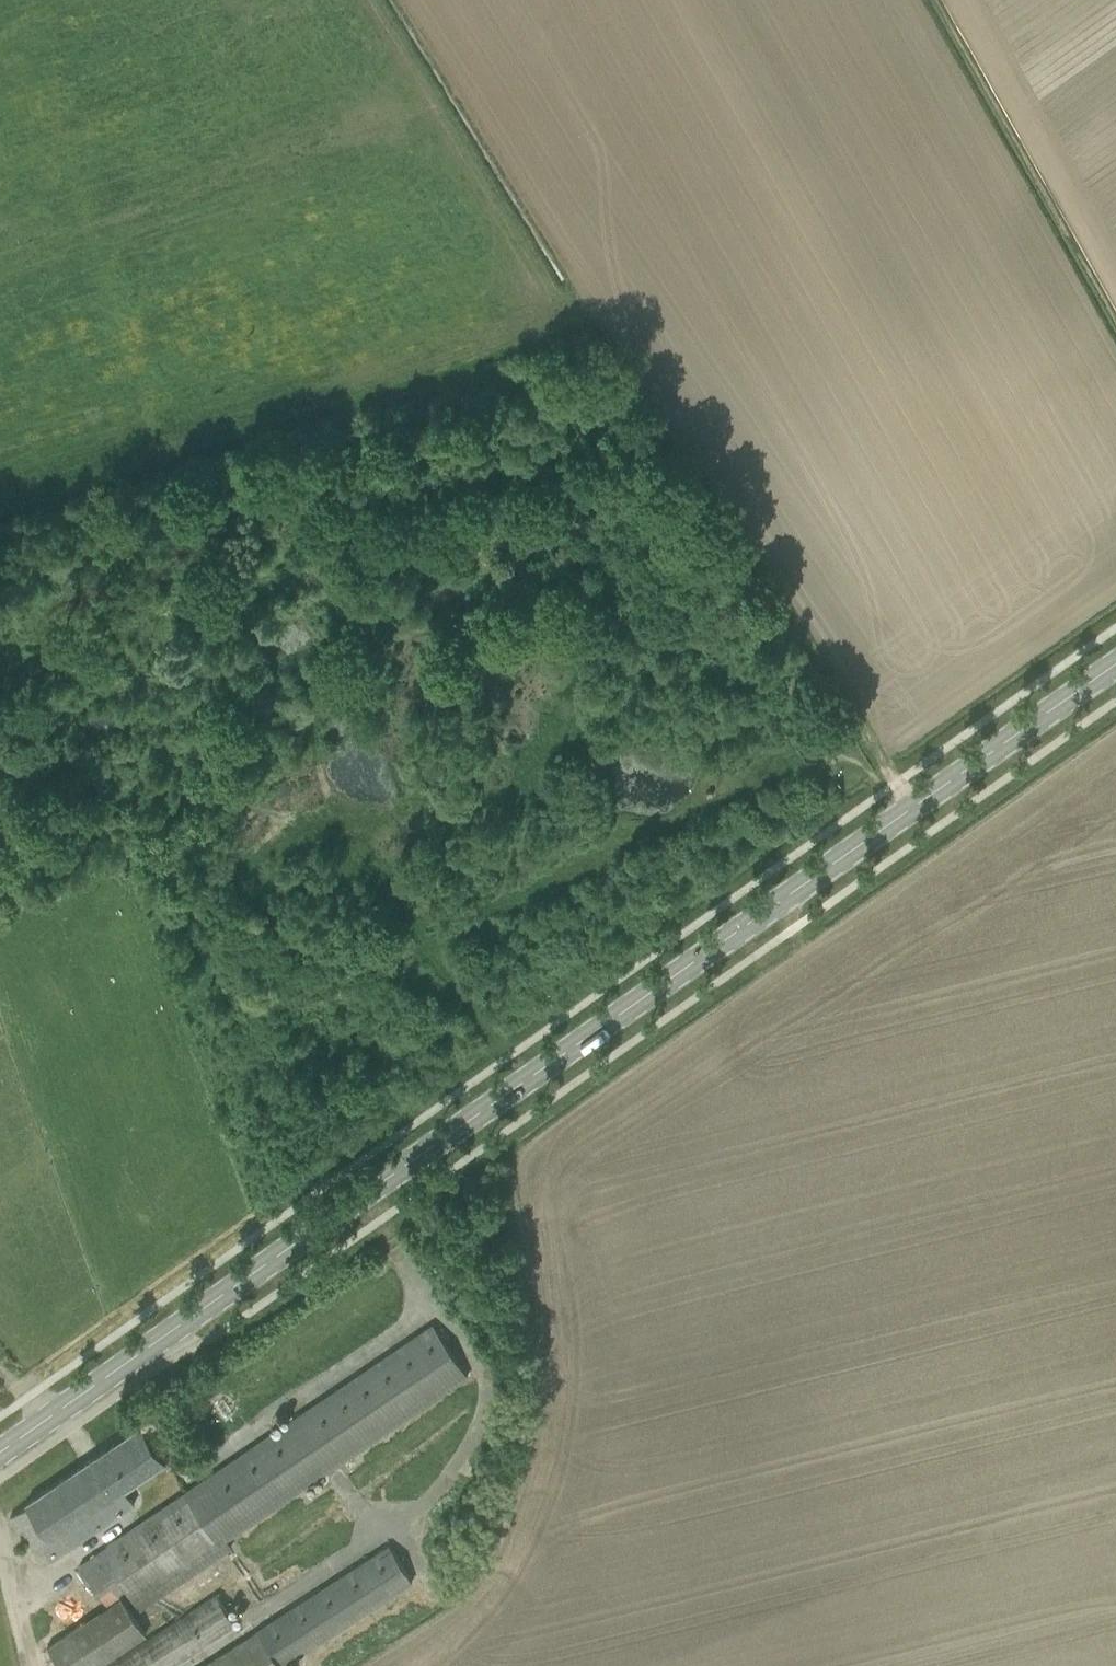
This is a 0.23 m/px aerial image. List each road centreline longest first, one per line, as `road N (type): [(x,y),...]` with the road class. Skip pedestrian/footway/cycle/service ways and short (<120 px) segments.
road 1 (tertiary): [(0,1454),(1115,665)]

